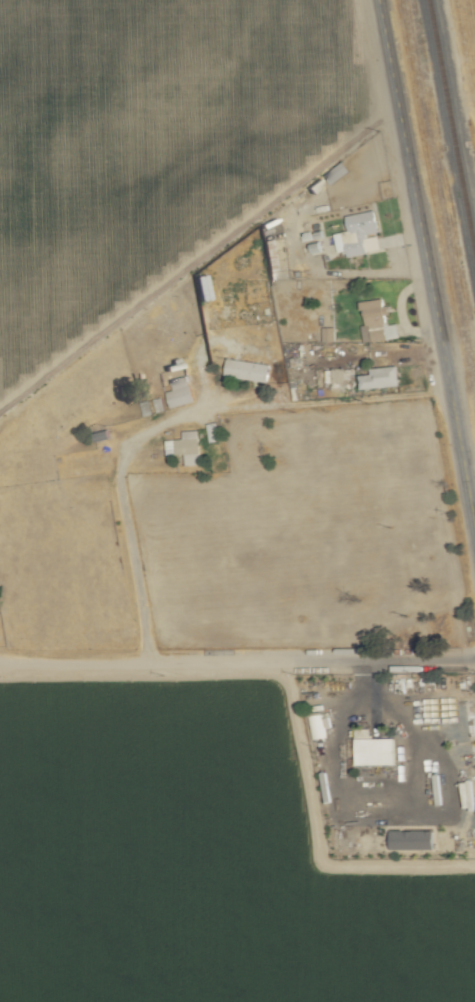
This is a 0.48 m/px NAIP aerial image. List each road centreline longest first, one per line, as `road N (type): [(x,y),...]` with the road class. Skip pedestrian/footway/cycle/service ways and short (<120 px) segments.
road 1 (secondary): [(377,0),(474,533)]
road 2 (residential): [(474,659),(276,662)]

